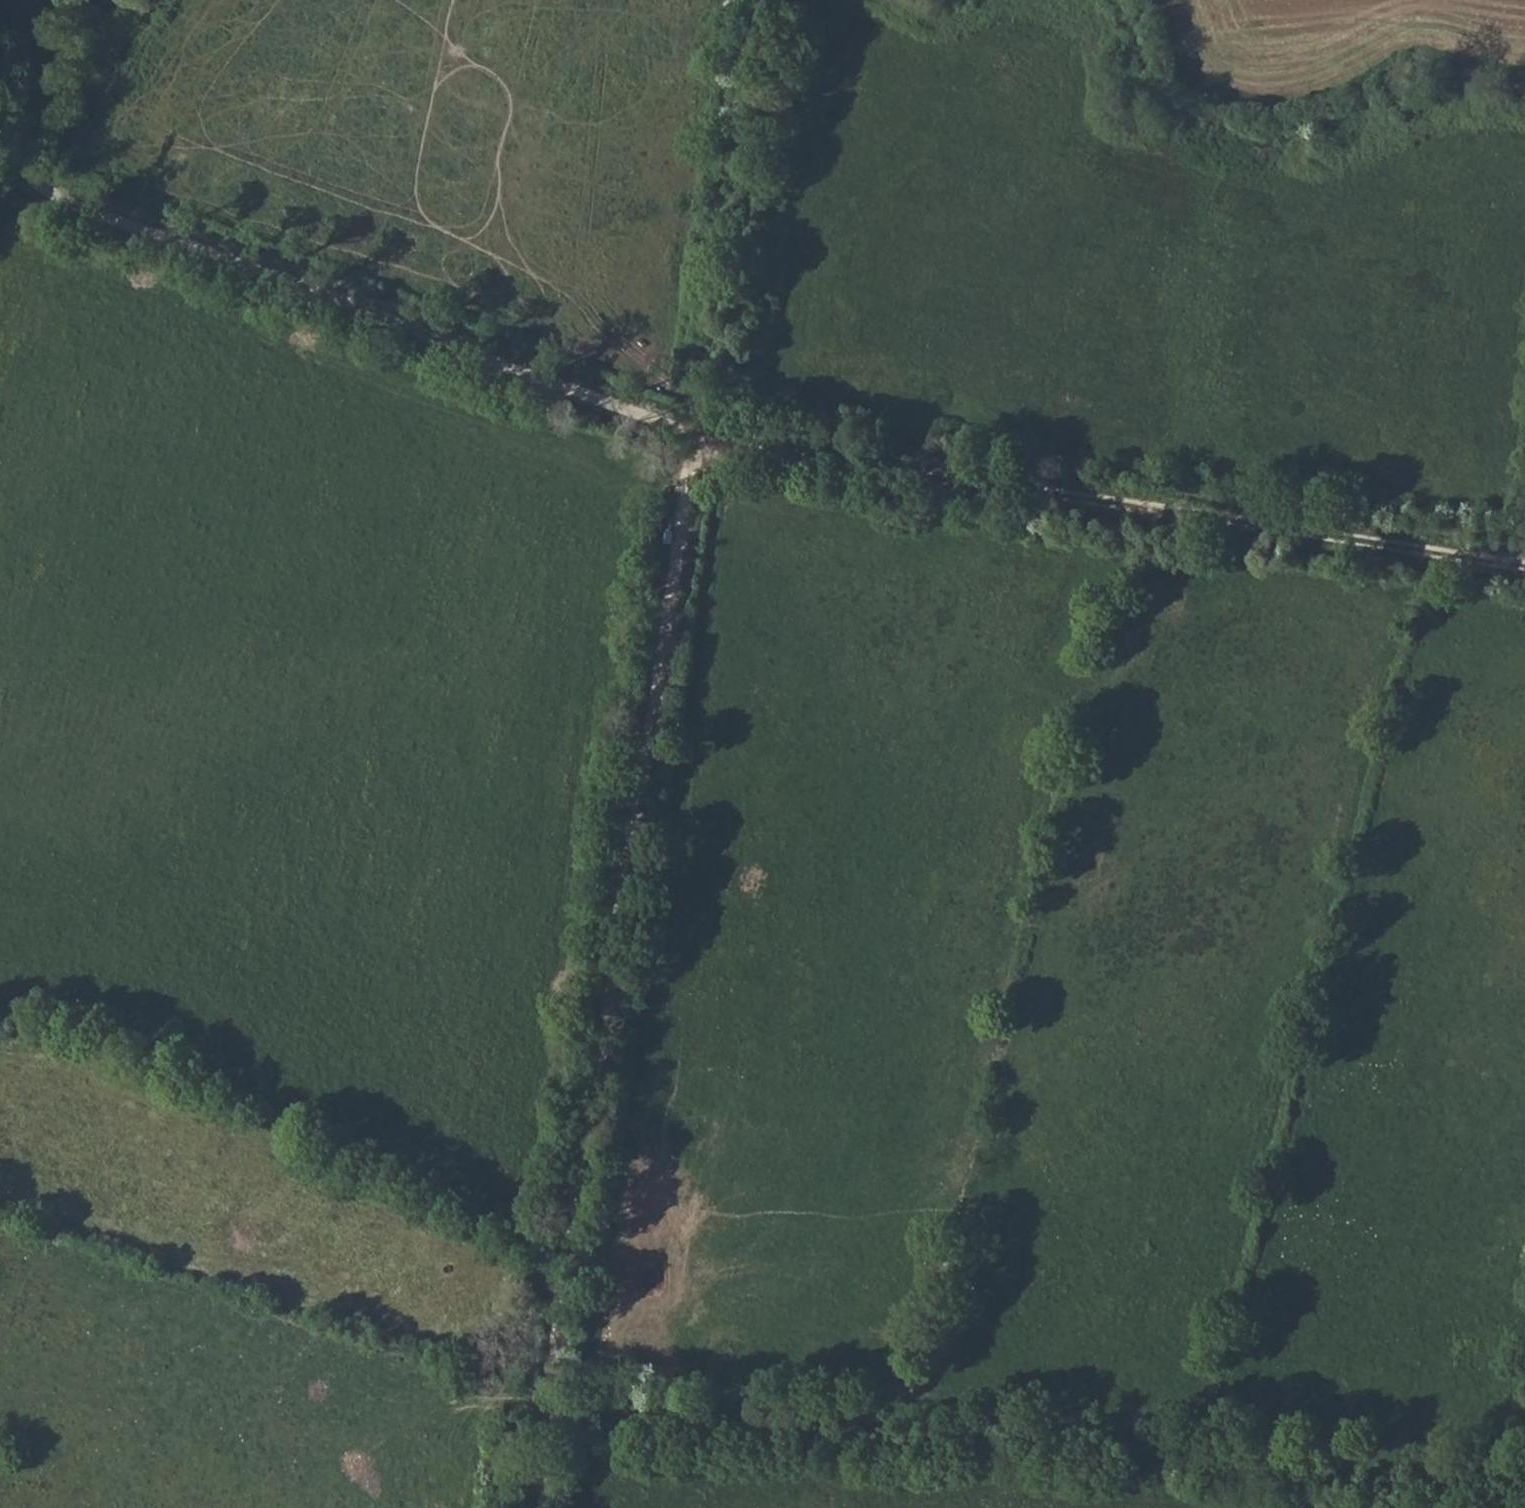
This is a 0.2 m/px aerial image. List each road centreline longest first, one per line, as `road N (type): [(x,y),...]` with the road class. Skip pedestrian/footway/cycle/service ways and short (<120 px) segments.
road 1 (track): [(1524,562),(689,432),(65,199),(0,127)]
road 2 (track): [(524,1507),(548,1403),(689,432),(781,0)]
road 3 (track): [(1524,1489),(548,1403)]

